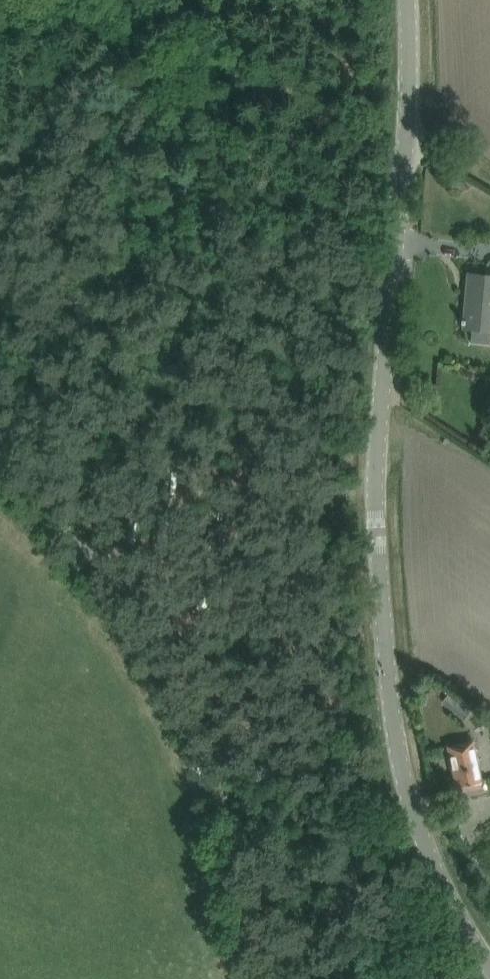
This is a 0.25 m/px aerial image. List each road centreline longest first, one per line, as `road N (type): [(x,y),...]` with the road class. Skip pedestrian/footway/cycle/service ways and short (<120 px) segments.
road 1 (unclassified): [(489,963),(451,897),(407,791),(388,673),(376,533),(400,0)]

